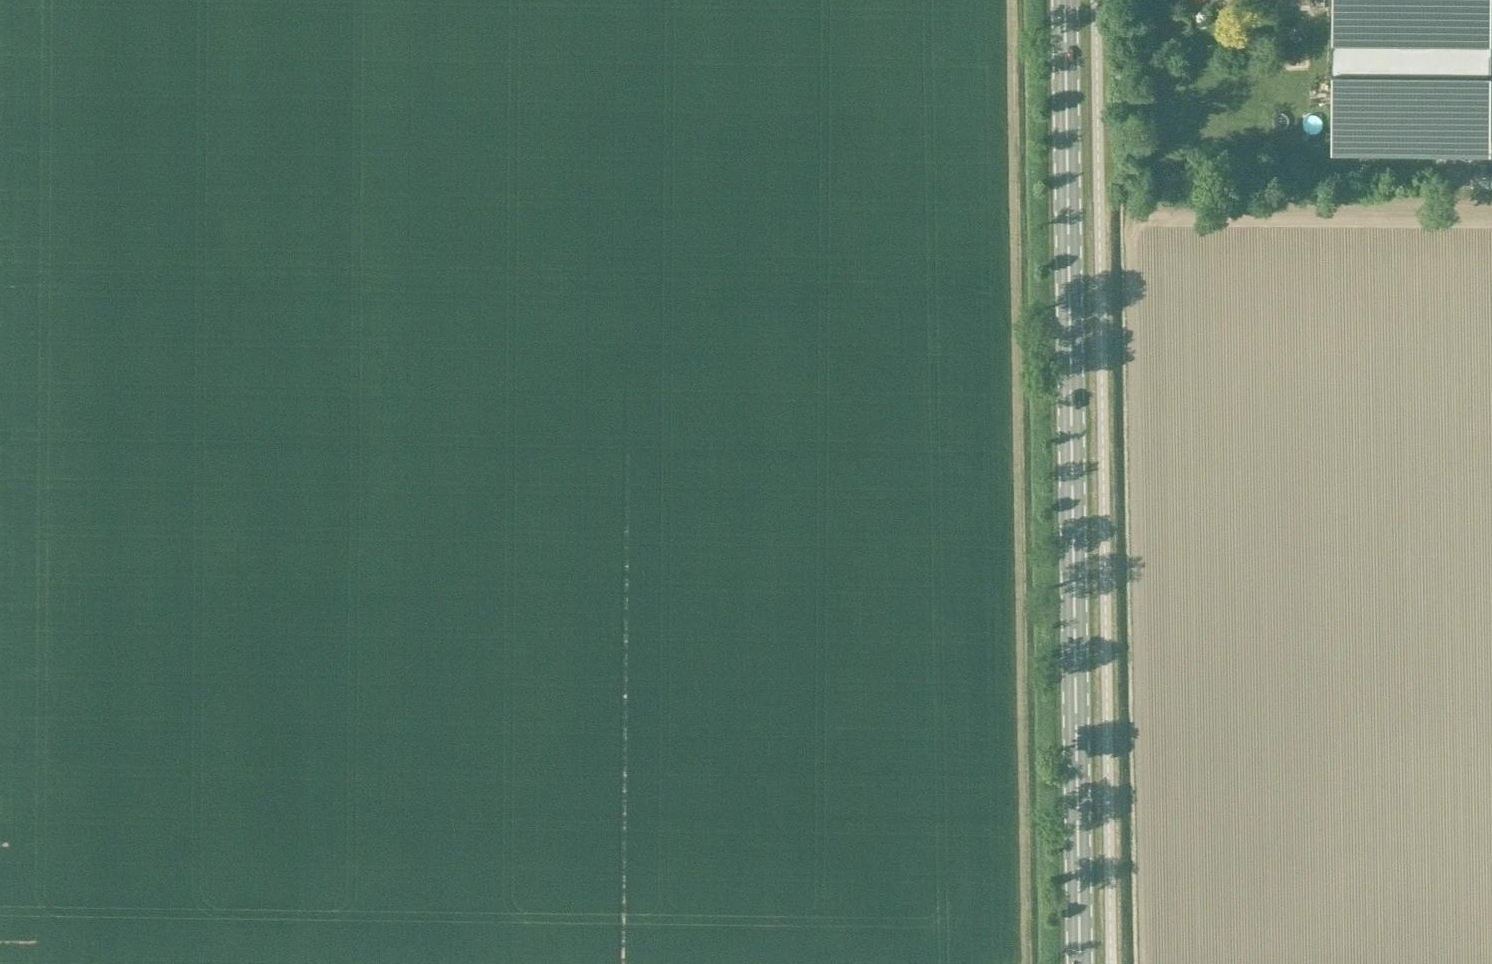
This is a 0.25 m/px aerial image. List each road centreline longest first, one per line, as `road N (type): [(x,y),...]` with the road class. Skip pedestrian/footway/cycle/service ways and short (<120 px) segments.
road 1 (secondary): [(1081,963),(1065,0)]

